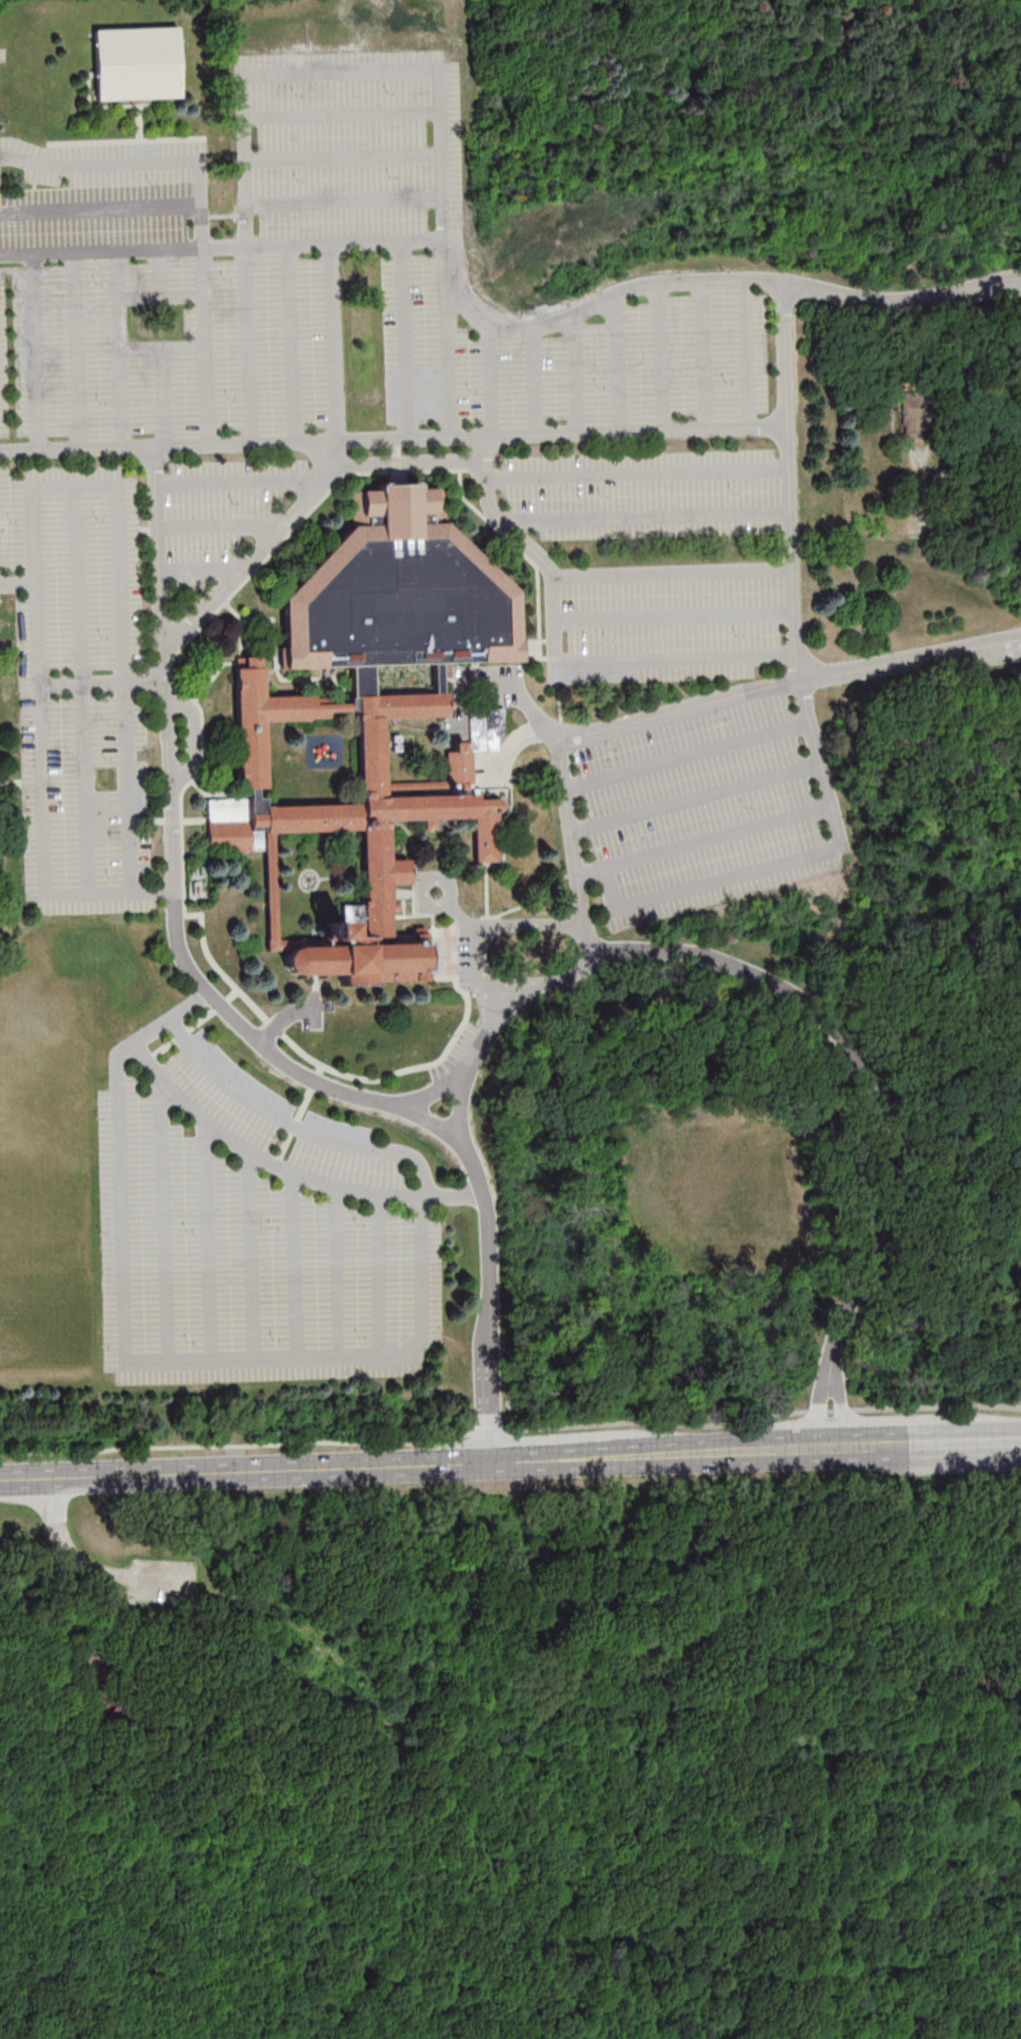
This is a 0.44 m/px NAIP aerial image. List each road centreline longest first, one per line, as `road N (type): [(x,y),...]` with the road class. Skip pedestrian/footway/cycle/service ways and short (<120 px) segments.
road 1 (secondary): [(941,1444),(0,1481)]

